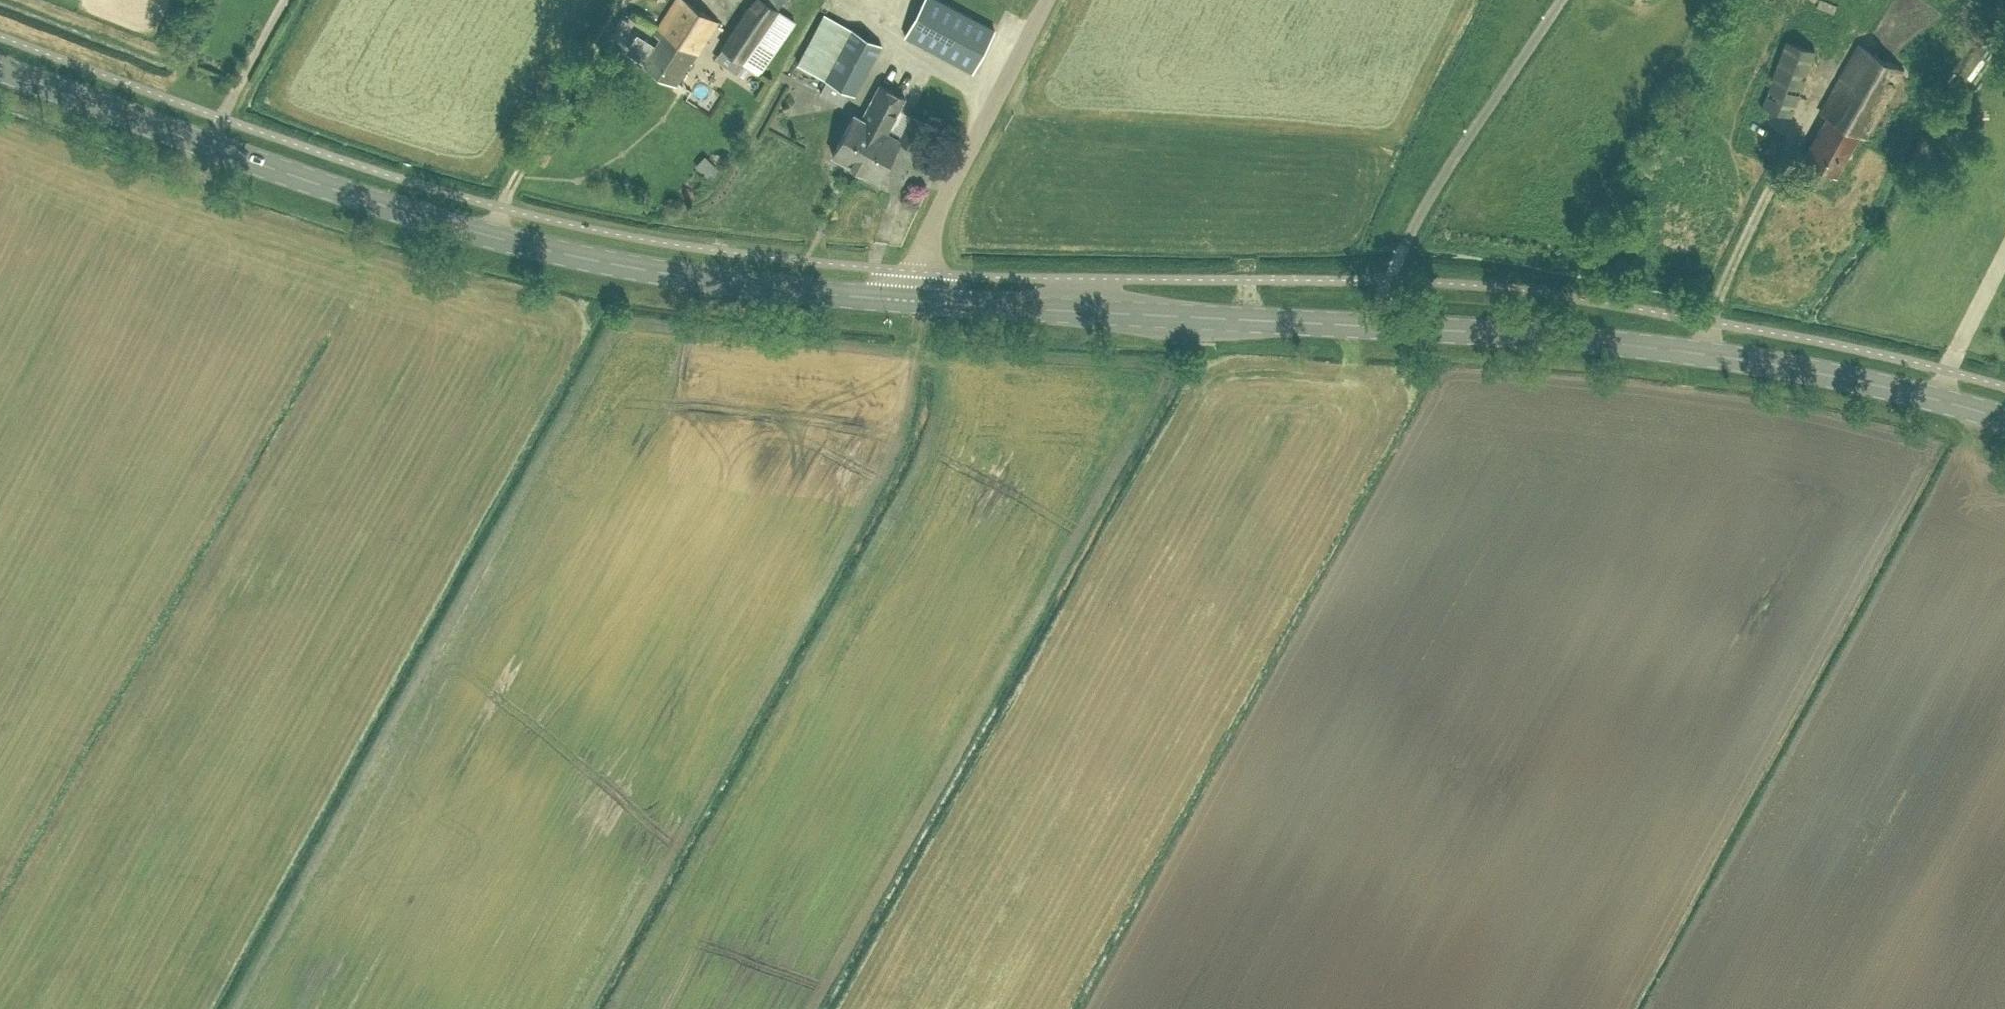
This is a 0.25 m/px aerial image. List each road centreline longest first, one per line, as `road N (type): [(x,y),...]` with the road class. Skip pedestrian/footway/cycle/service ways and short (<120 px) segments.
road 1 (secondary): [(2004,417),(1677,347),(914,301)]
road 2 (secondary): [(914,301),(744,284),(484,233),(0,67)]
road 3 (unclassified): [(914,301),(929,231),(1047,0)]

